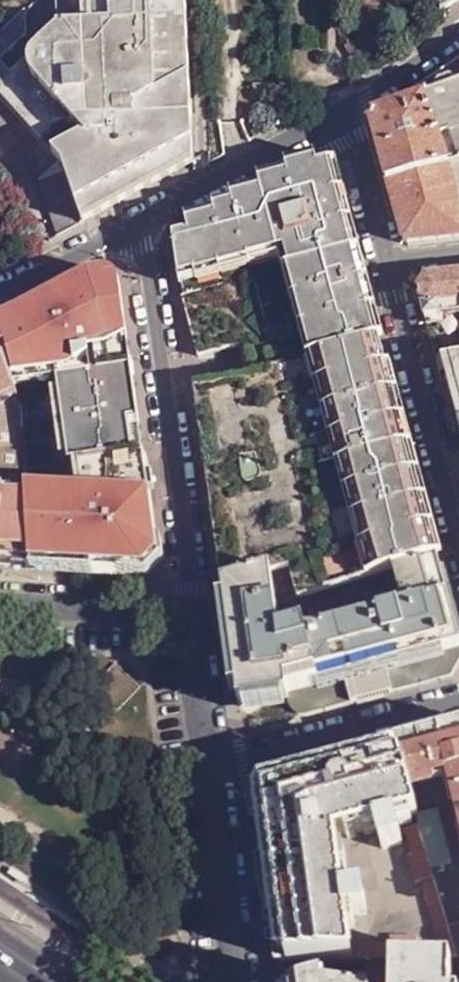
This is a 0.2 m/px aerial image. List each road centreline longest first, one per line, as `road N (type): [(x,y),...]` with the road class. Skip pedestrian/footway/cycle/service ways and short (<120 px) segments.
road 1 (residential): [(134,239),(179,595)]
road 2 (residential): [(199,757),(458,698)]
road 3 (residential): [(393,259),(458,508)]
road 4 (residential): [(134,239),(352,112)]
road 5 (residential): [(240,981),(199,757)]
road 6 (residential): [(179,595),(0,589)]
road 7 (residential): [(199,757),(179,595)]
road 8 (residential): [(352,112),(393,259)]
road 9 (residential): [(0,291),(134,239)]
road 10 (residential): [(352,112),(458,34)]

